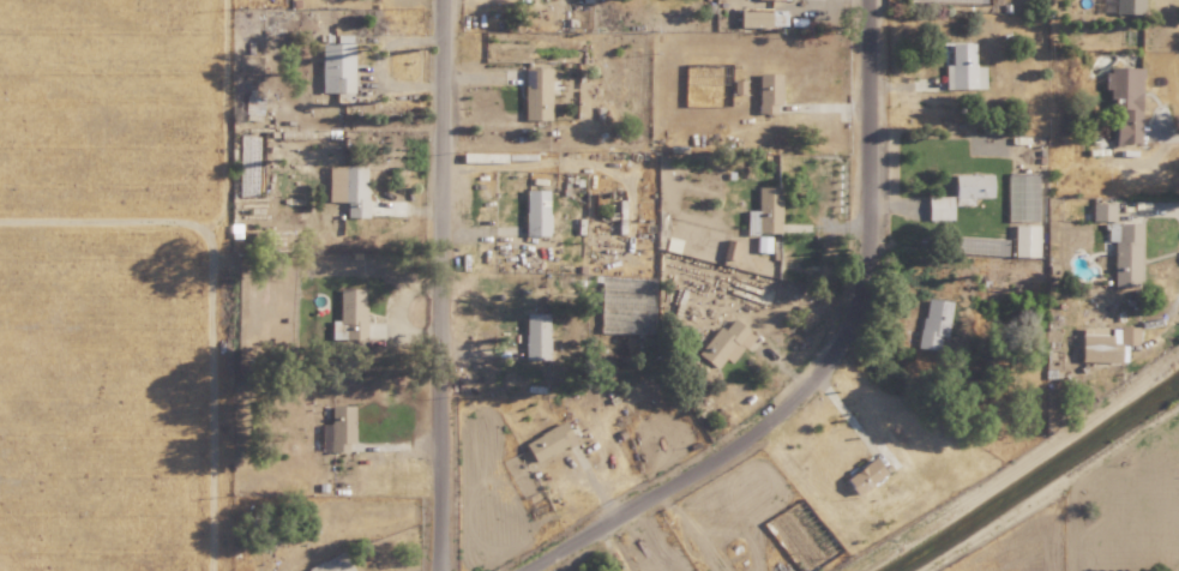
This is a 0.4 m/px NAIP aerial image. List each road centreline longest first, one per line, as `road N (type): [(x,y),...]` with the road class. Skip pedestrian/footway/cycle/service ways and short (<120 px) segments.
road 1 (residential): [(231,0),(232,570)]
road 2 (residential): [(445,570),(446,0)]
road 3 (residential): [(531,570),(780,414),(819,378),(860,321),(877,230)]
road 4 (residential): [(871,0),(877,230)]

